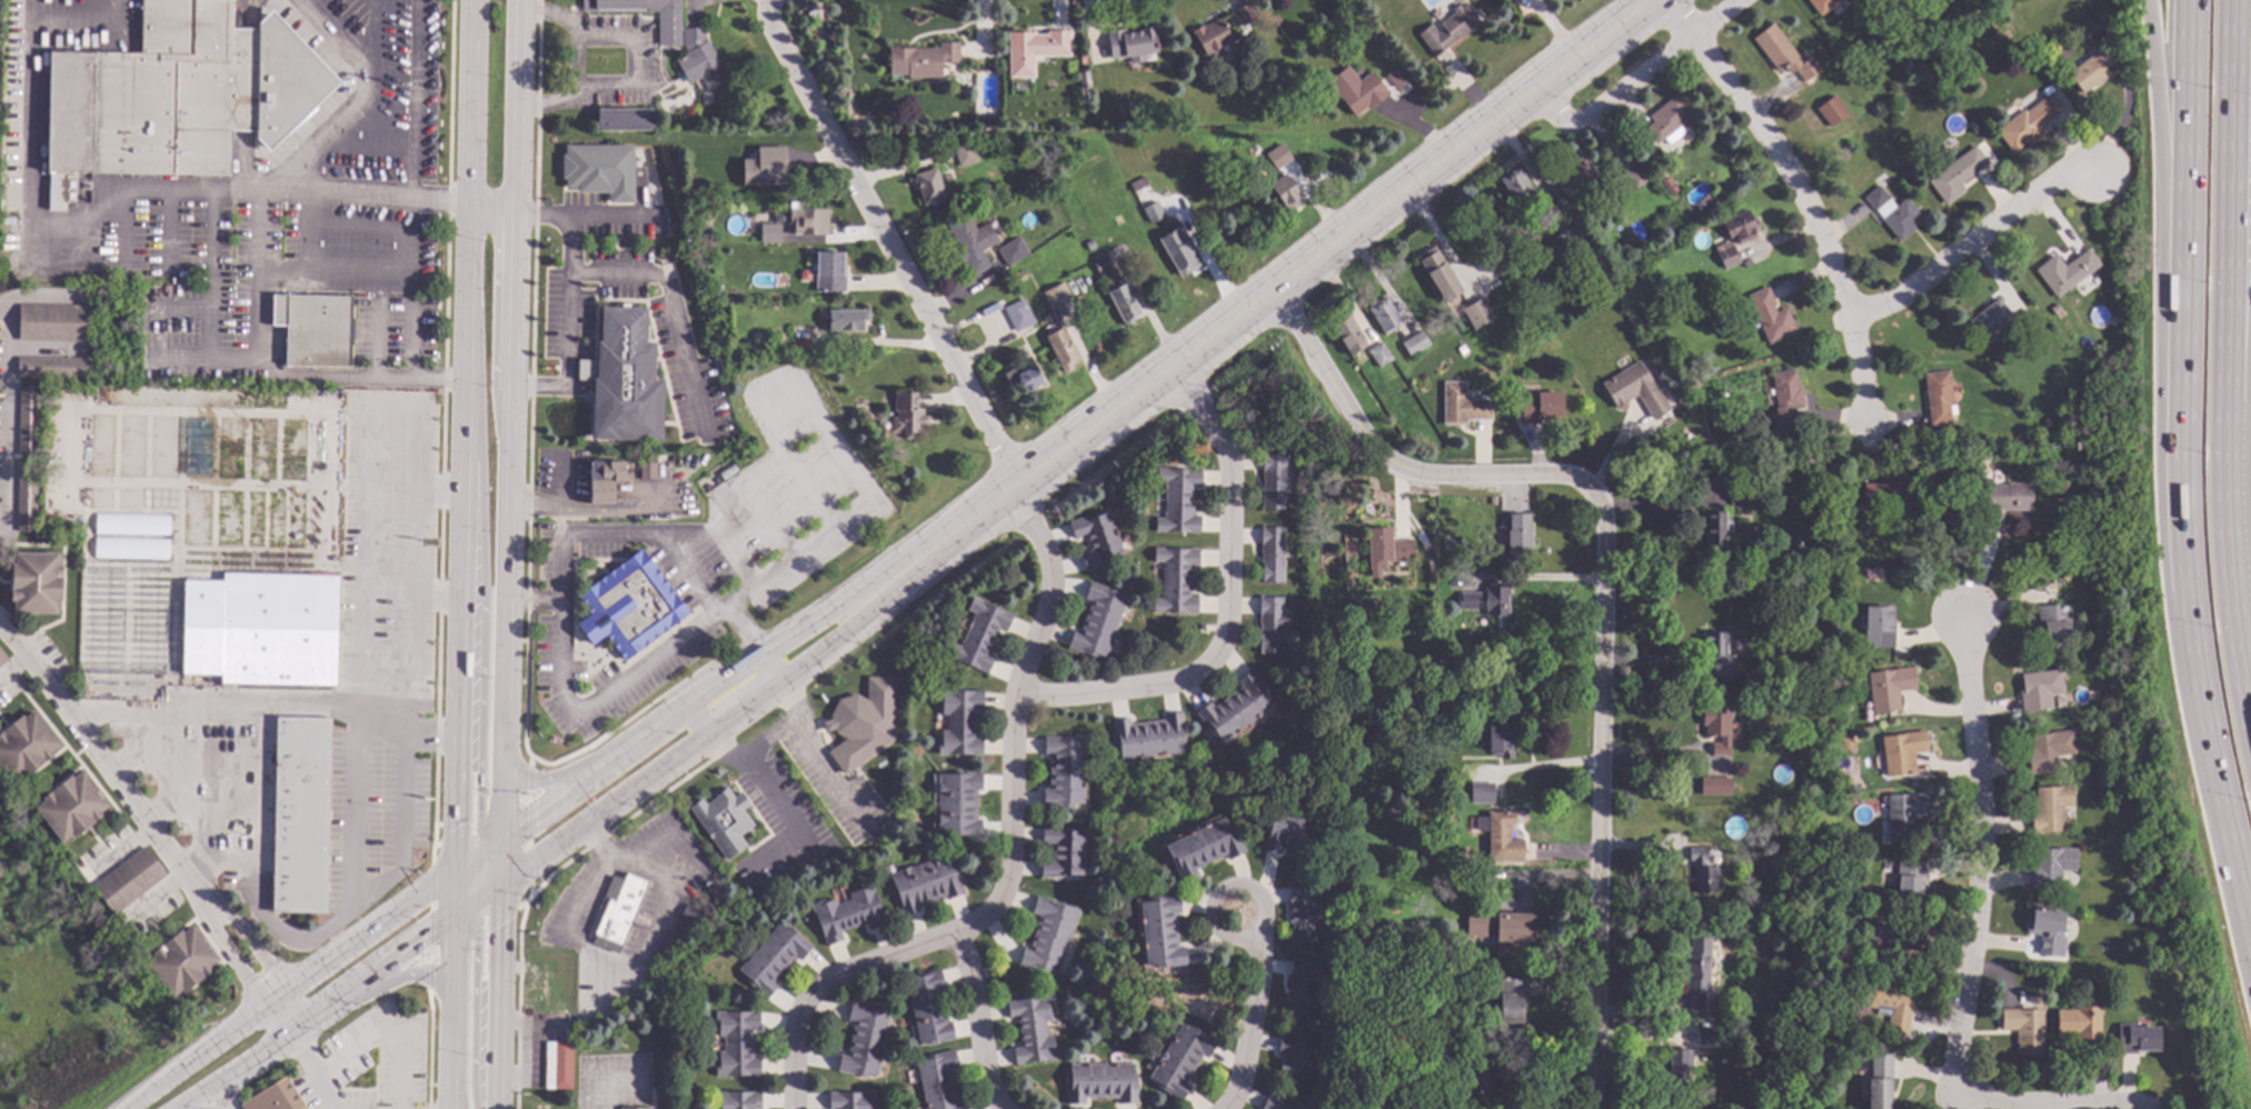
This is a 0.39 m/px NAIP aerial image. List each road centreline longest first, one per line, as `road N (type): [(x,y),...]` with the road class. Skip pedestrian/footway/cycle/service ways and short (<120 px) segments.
road 1 (residential): [(1274,288),(1358,428),(1395,470),(1572,476),(1601,511),(1595,1108)]
road 2 (motorway): [(2189,0),(2178,468),(2183,586),(2250,947)]
road 3 (secondary): [(904,569),(1649,0)]
road 4 (residential): [(2144,1108),(1953,1107),(1982,906),(1968,620)]
road 5 (primary): [(505,835),(517,214)]
road 6 (residential): [(775,0),(764,19),(1014,484)]
road 7 (secondary): [(502,883),(849,628),(904,569)]
road 8 (secondary): [(904,569),(689,702),(505,835)]
road 9 (residential): [(1661,0),(1797,181),(1847,311),(1865,421)]
road 10 (motorway): [(2229,424),(2236,0)]
road 11 (secondary): [(455,869),(262,1001),(125,1108)]
road 12 (primary): [(461,494),(455,869)]
road 13 (primary): [(481,496),(482,850)]
road 14 (secondary): [(174,1108),(454,917)]
road 15 (residential): [(0,622),(183,873)]
road 16 (motorway): [(2146,0),(2183,302)]
road 17 (residential): [(2094,174),(2051,179),(1904,292),(1847,311)]
road 18 (primary): [(468,207),(461,494)]
road 19 (motorway): [(2250,683),(2232,573),(2229,424)]
road 20 (residential): [(1537,87),(1571,123),(1587,117),(1740,0)]
road 21 (primary): [(497,1108),(502,883)]
road 22 (primary): [(472,0),(468,207)]
road 23 (primary): [(475,1108),(476,902)]
road 24 (residential): [(292,1029),(273,972),(183,873)]
road 25 (residential): [(183,873),(251,987),(292,1029)]
road 26 (primary): [(454,917),(450,1108)]
road 27 (motorway): [(2229,424),(2250,254)]
road 28 (primary): [(329,1003),(422,973),(441,987),(451,1012)]
road 29 (primary): [(617,756),(542,785),(526,780),(506,749)]

